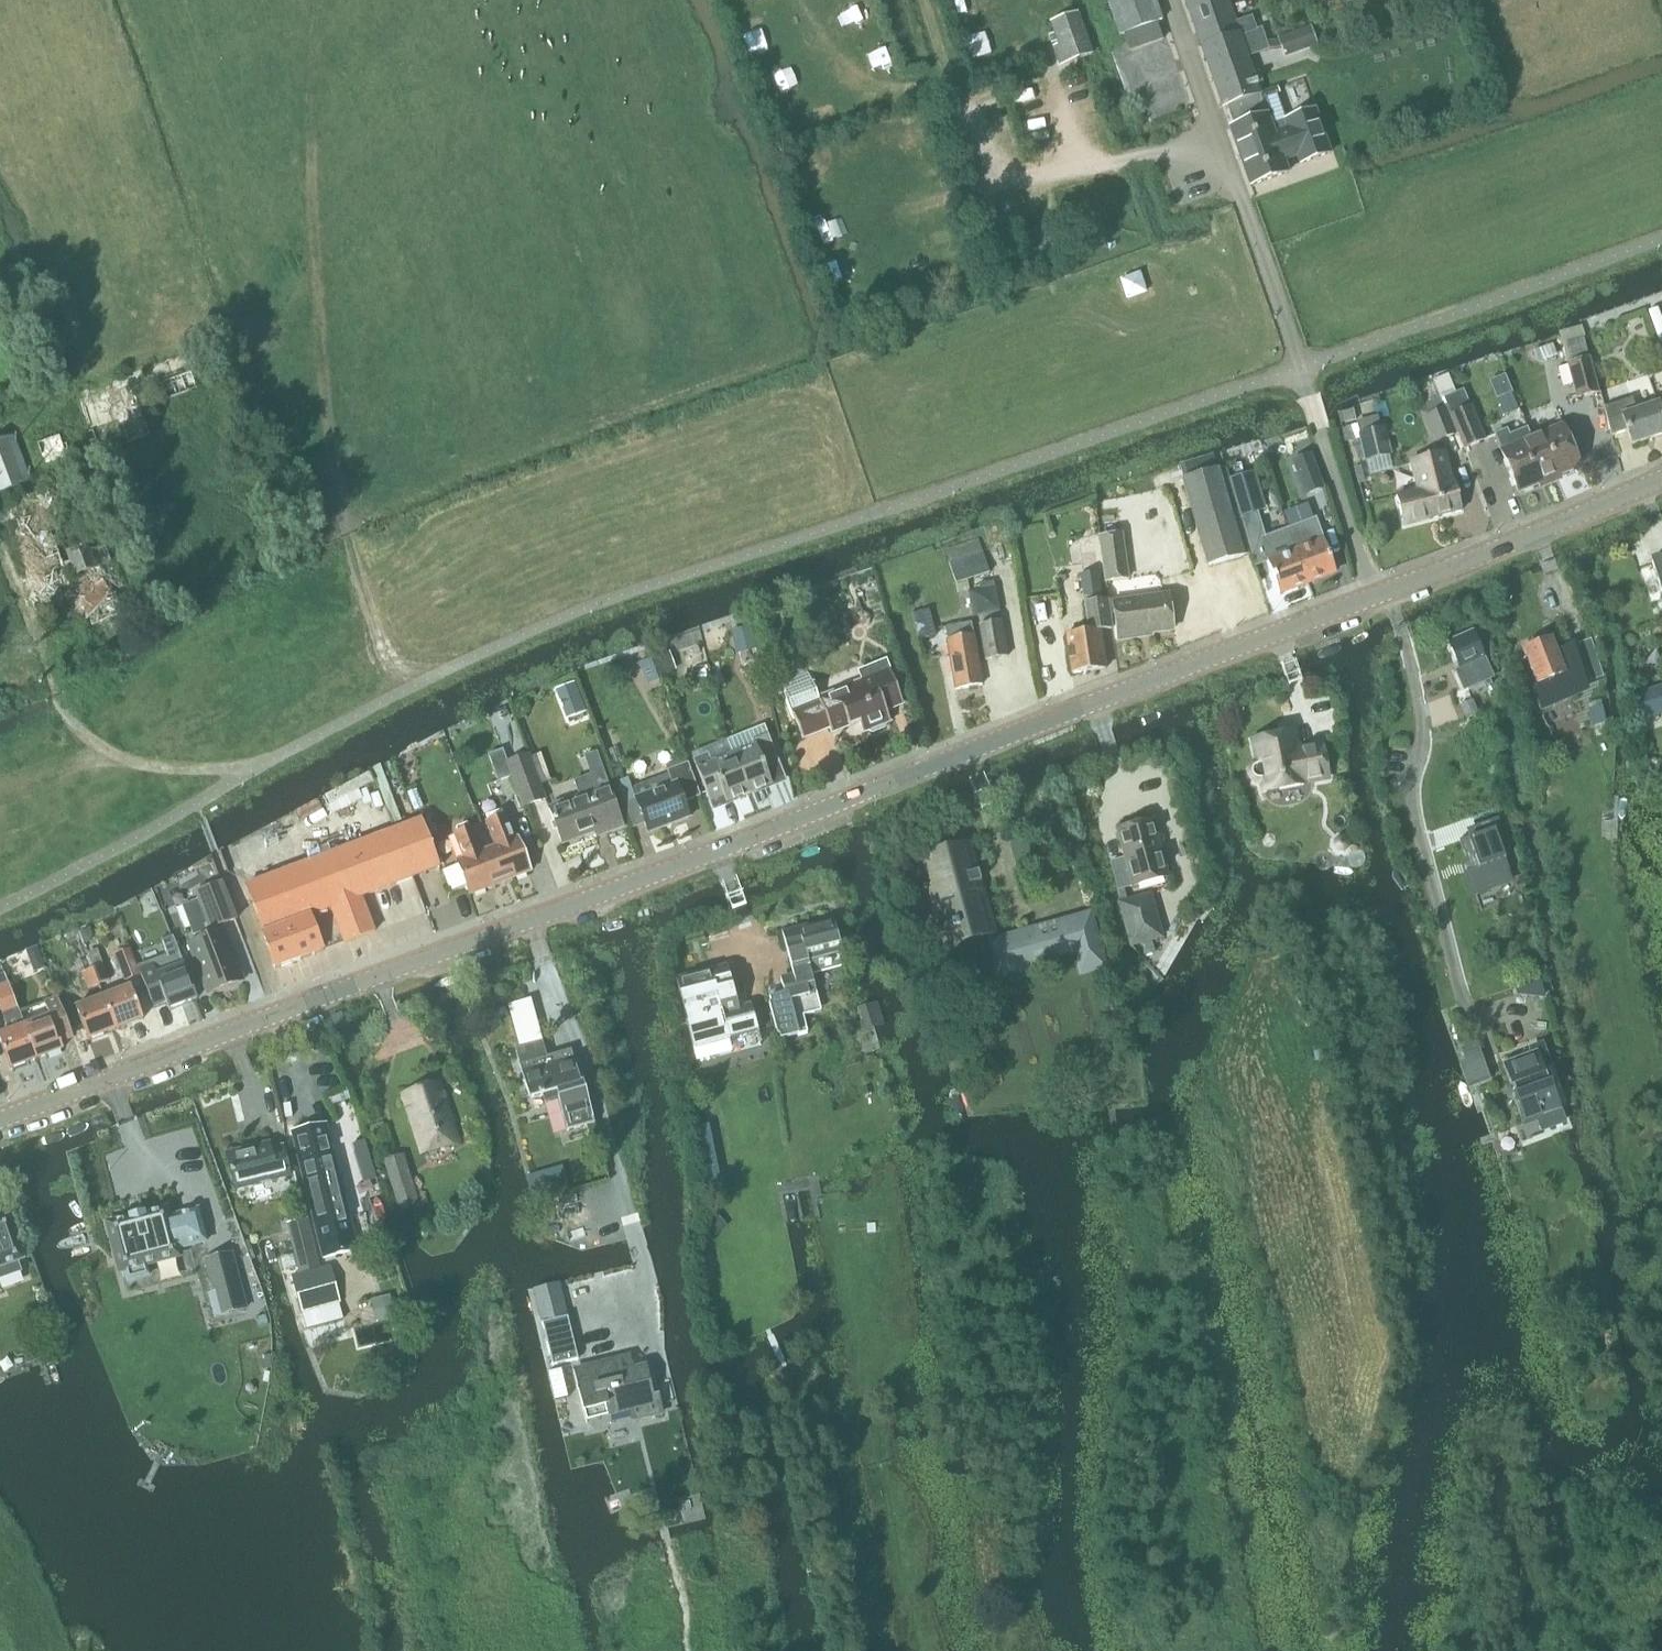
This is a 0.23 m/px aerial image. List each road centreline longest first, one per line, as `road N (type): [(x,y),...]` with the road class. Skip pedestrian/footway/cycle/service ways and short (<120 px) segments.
road 1 (secondary): [(0,1124),(1373,599)]
road 2 (unclassified): [(0,906),(114,854),(409,689),(574,612),(1302,366)]
road 3 (unclassified): [(1302,366),(1661,238)]
road 4 (secondary): [(1373,599),(1661,484)]
road 5 (residential): [(1373,599),(1302,366)]
road 6 (track): [(350,541),(409,689)]
road 7 (track): [(0,788),(74,761),(121,755)]

